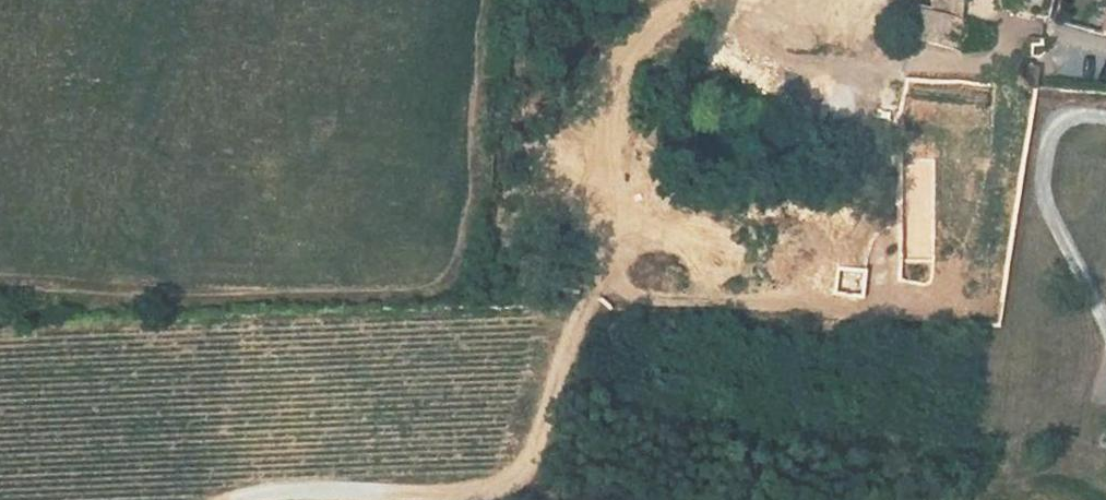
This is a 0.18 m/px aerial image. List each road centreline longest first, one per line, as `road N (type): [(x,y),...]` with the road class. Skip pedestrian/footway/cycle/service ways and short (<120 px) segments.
road 1 (track): [(491,0),(462,263),(434,286),(400,292),(0,287)]
road 2 (track): [(597,499),(515,477),(464,493),(266,491),(231,499)]
road 3 (track): [(1105,469),(1010,467),(914,499)]

